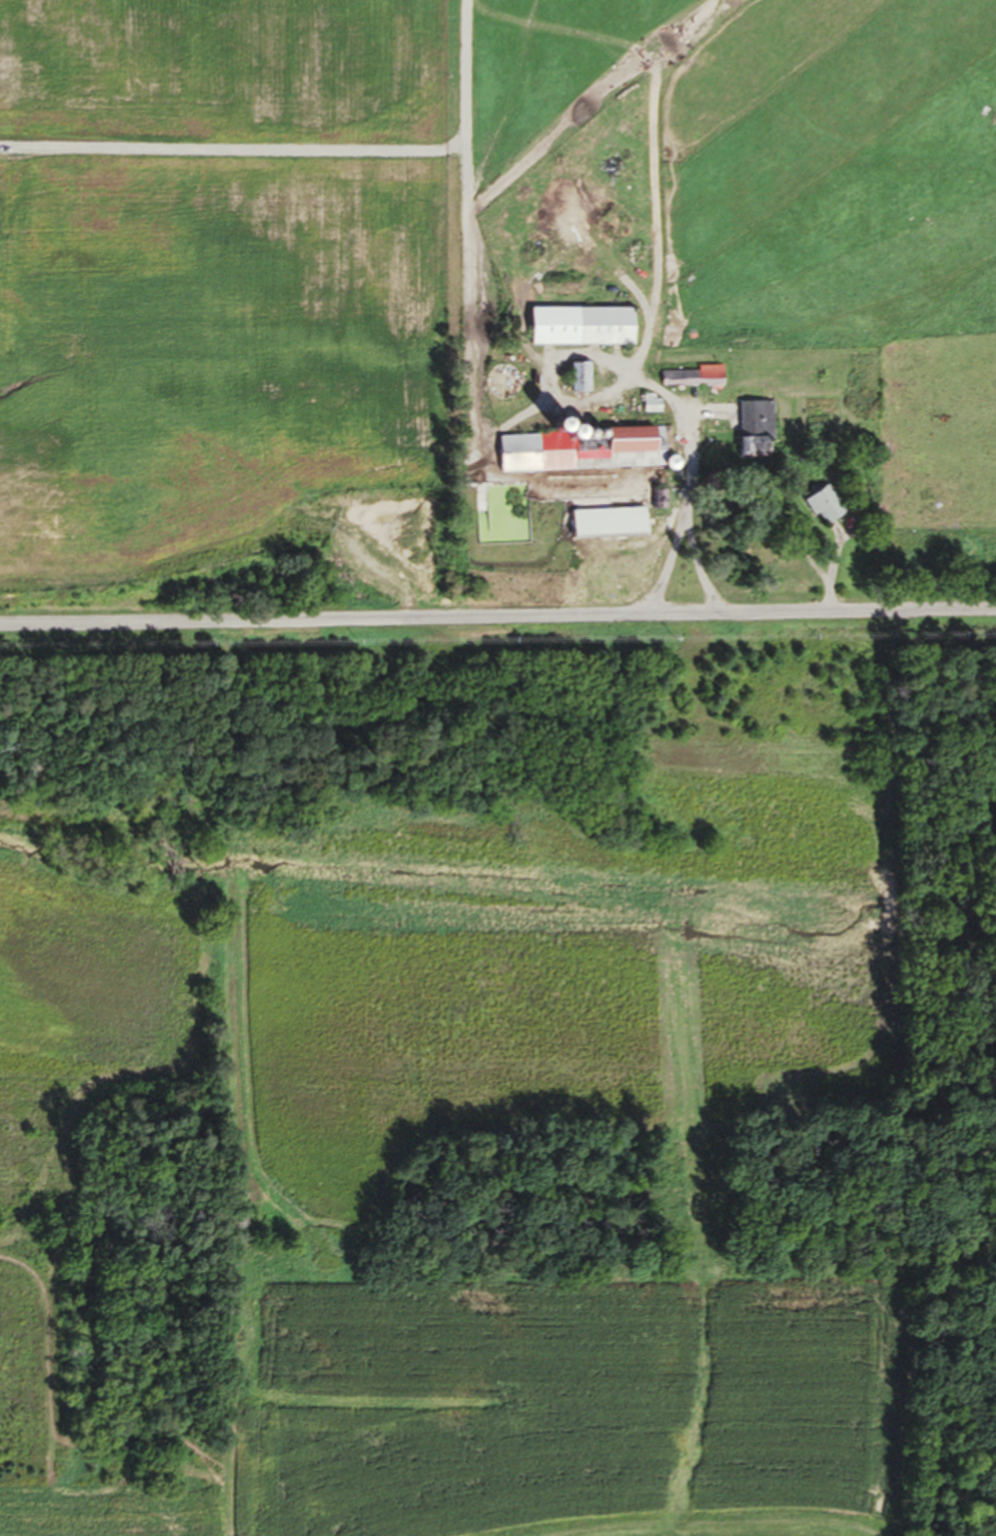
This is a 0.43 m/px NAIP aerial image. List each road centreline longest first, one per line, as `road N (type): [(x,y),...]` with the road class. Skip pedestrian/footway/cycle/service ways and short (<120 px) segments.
road 1 (residential): [(0,625),(995,610)]

